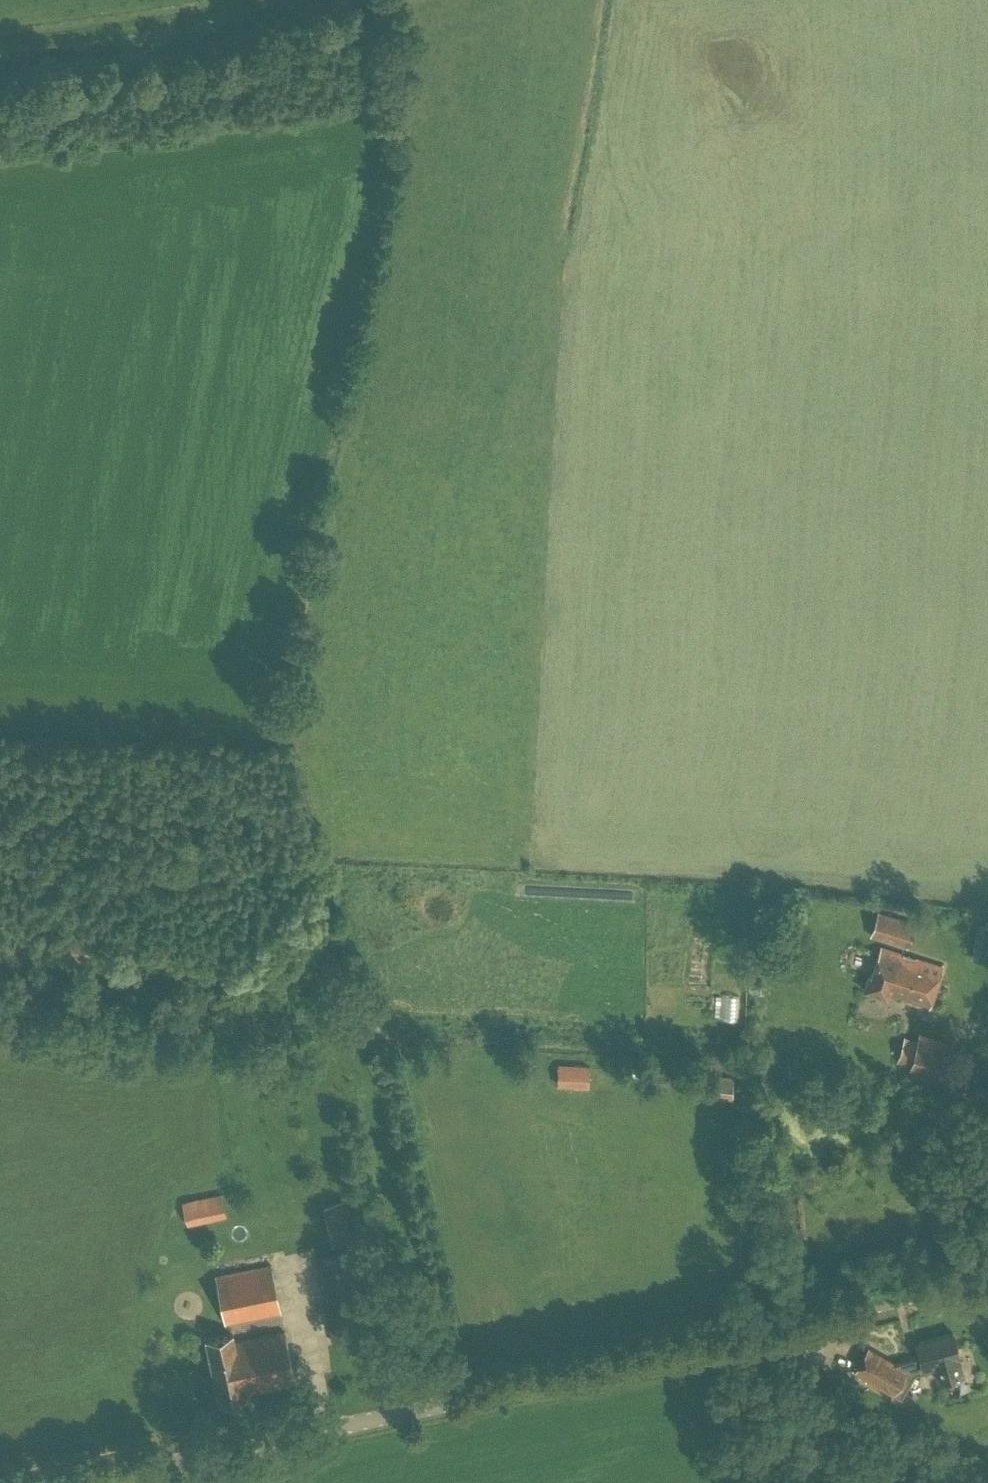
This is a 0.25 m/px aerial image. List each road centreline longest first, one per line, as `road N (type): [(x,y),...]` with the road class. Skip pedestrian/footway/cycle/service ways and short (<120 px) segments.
road 1 (unclassified): [(53,1482),(229,1452),(987,1284)]

